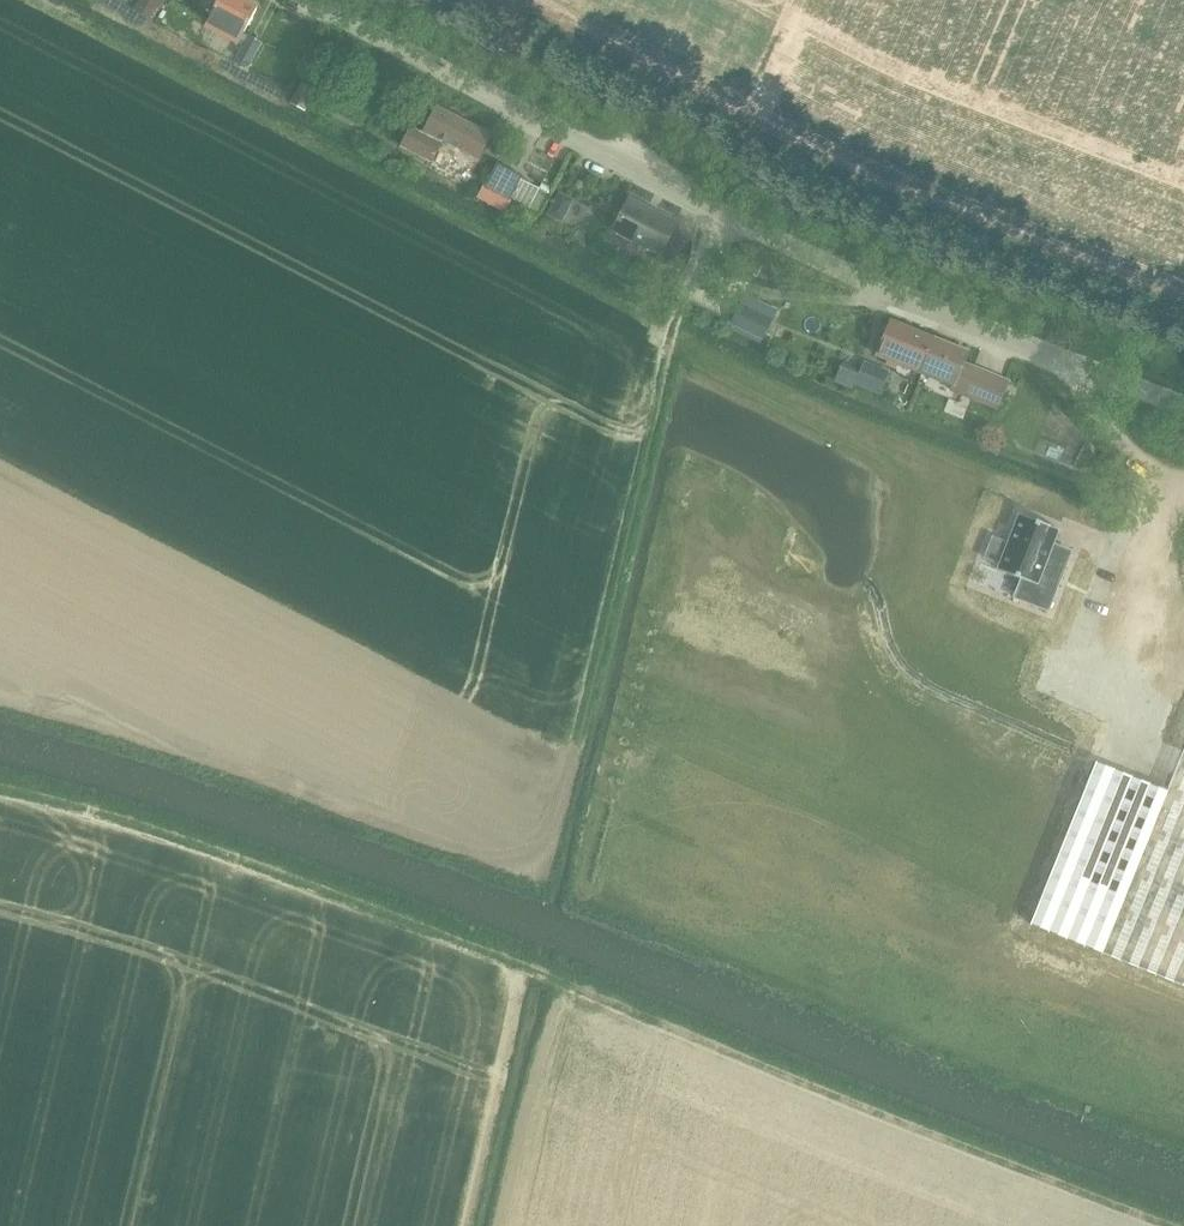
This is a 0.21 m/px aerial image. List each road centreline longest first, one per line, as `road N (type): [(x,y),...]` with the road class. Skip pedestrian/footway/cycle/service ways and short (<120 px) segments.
road 1 (track): [(1181,1225),(449,935),(113,817),(0,786)]
road 2 (track): [(0,697),(204,754),(545,878),(683,301)]
road 3 (unclassified): [(309,0),(782,242),(1183,407)]
road 4 (track): [(1183,363),(820,217),(526,78),(395,0)]
road 5 (track): [(1183,304),(867,182),(505,0)]
road 6 (track): [(34,0),(673,331)]
road 7 (track): [(529,966),(469,1225)]
road 8 (track): [(556,977),(498,1225)]

